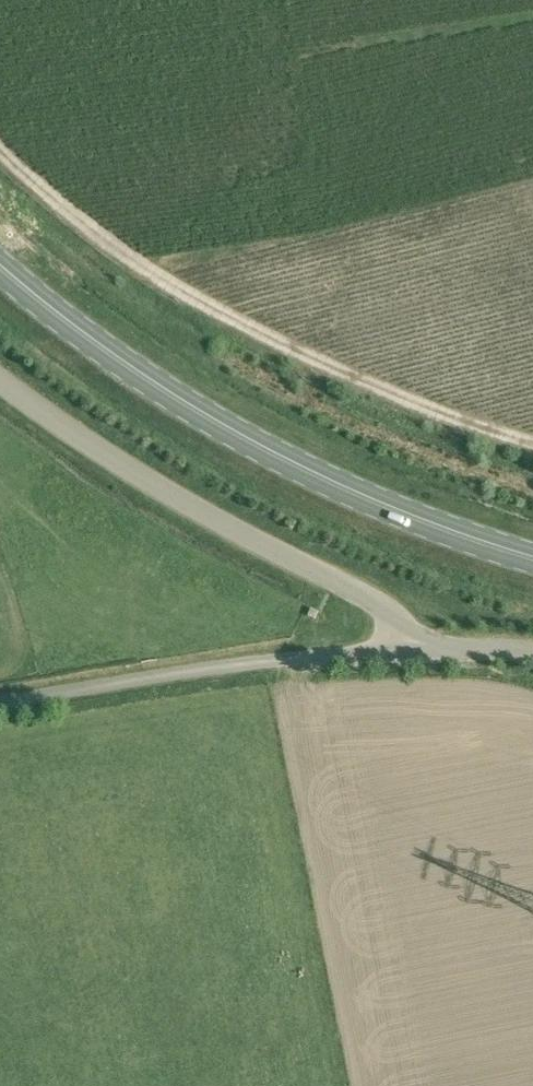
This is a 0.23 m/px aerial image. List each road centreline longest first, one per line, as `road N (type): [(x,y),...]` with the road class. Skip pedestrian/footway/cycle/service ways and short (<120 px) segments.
road 1 (primary): [(532,556),(398,511),(280,454),(163,387),(0,264)]
road 2 (unclassified): [(420,647),(384,603),(157,488),(0,379)]
road 3 (unclassified): [(0,701),(276,659),(420,647)]

